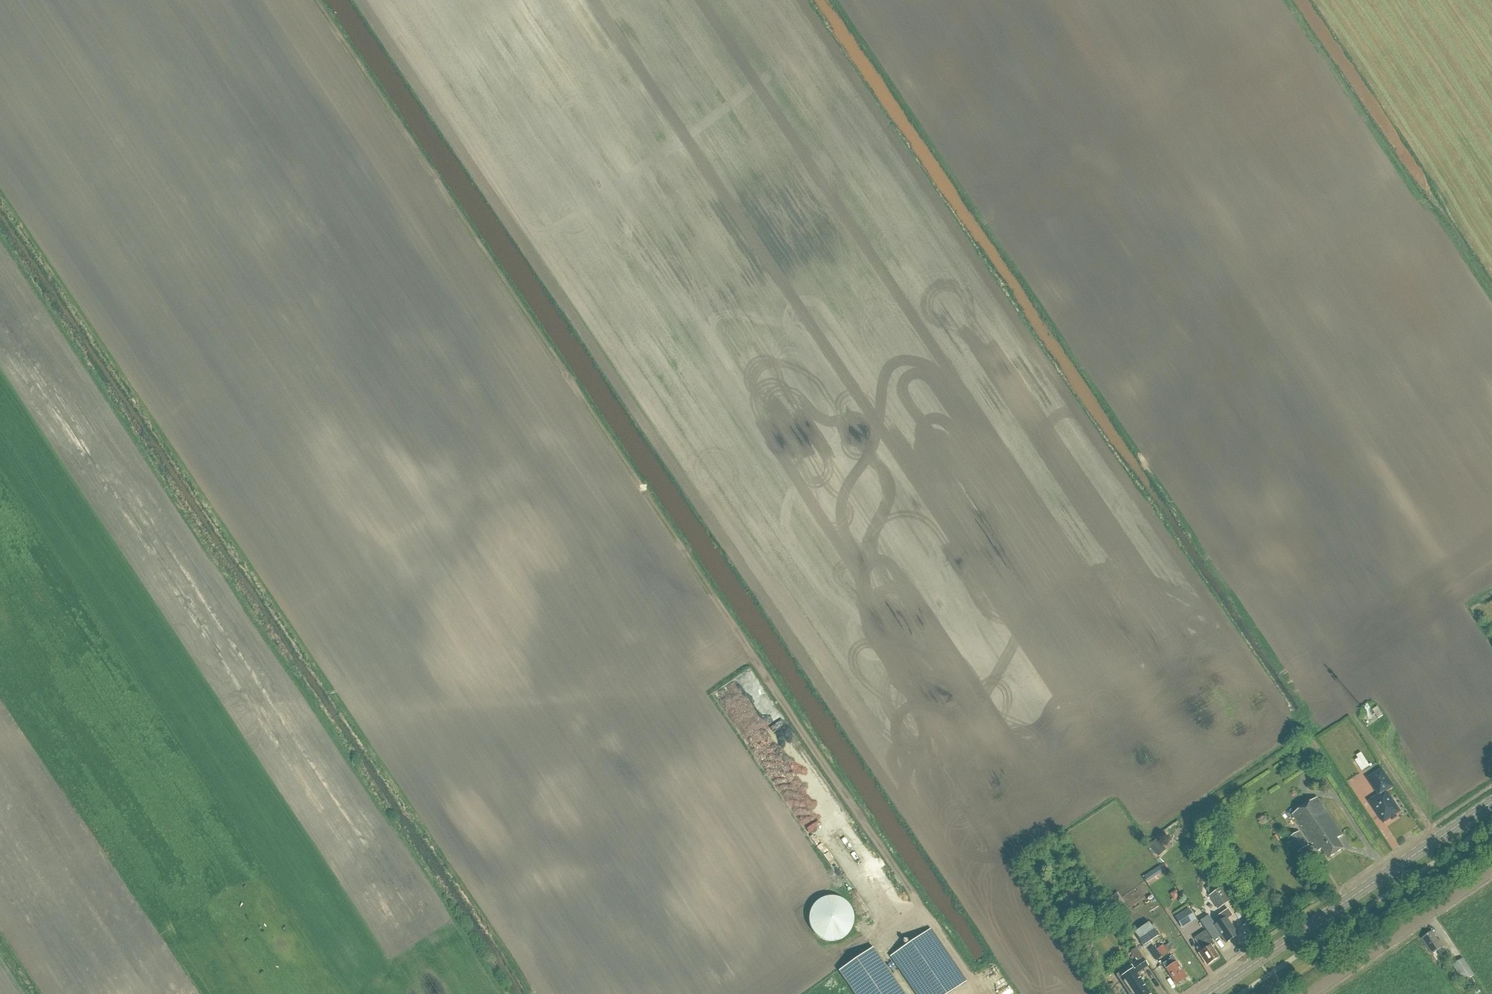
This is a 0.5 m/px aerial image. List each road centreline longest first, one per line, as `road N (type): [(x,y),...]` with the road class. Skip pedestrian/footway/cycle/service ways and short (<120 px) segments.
road 1 (track): [(917,916),(916,902),(315,0)]
road 2 (secondary): [(1207,993),(1491,801)]
road 3 (unclassified): [(1309,993),(1491,870)]

